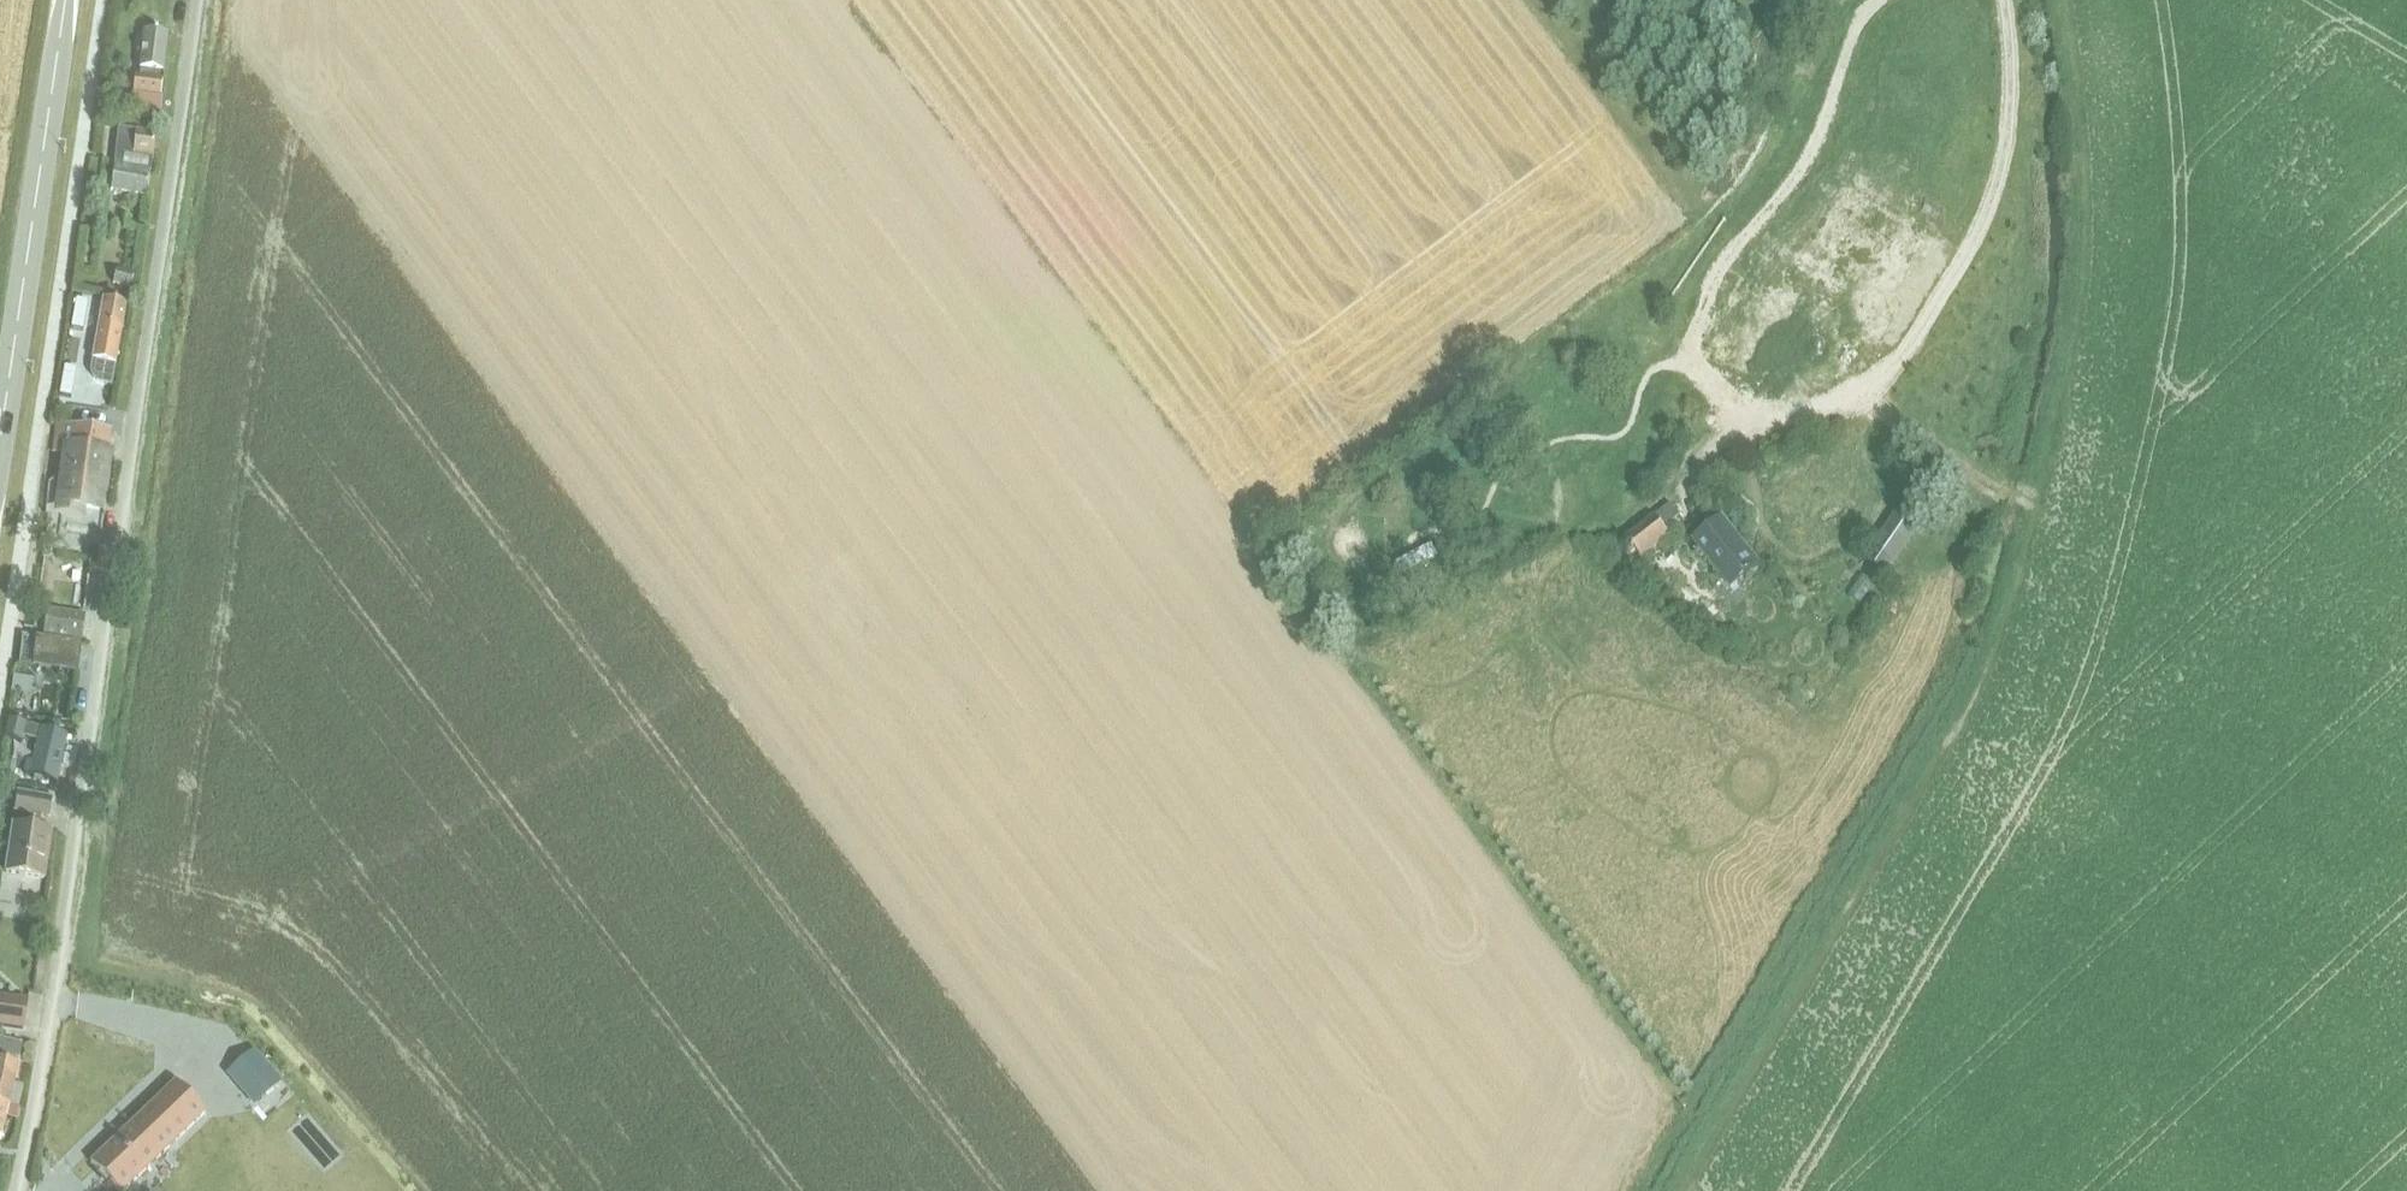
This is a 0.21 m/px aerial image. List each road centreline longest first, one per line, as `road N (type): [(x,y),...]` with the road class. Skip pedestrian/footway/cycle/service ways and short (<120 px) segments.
road 1 (residential): [(14,1190),(41,1071),(194,0)]
road 2 (secondary): [(0,425),(64,0)]

